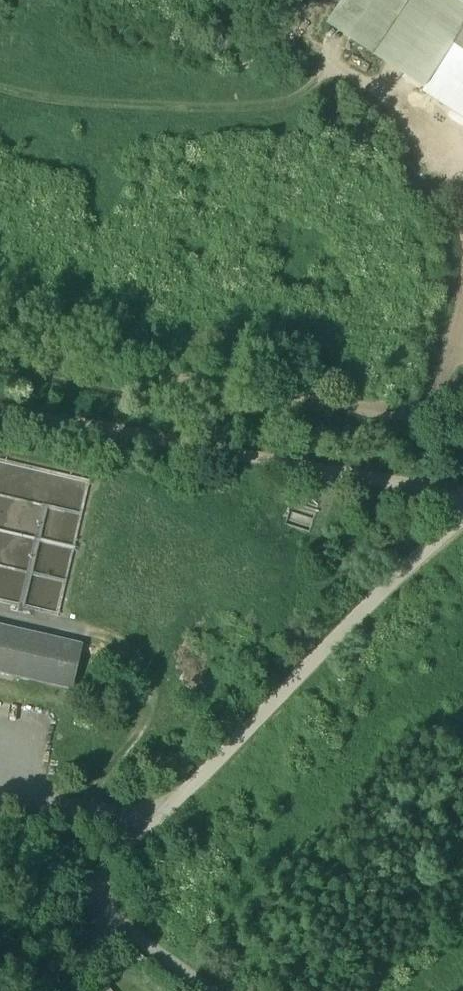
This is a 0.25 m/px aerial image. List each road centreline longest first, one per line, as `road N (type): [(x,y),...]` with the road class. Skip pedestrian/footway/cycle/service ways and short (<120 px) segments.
road 1 (track): [(462,507),(0,416)]
road 2 (track): [(426,429),(0,343)]
road 3 (track): [(105,813),(165,727),(138,659),(118,642),(79,633)]
road 4 (track): [(462,143),(334,54)]

